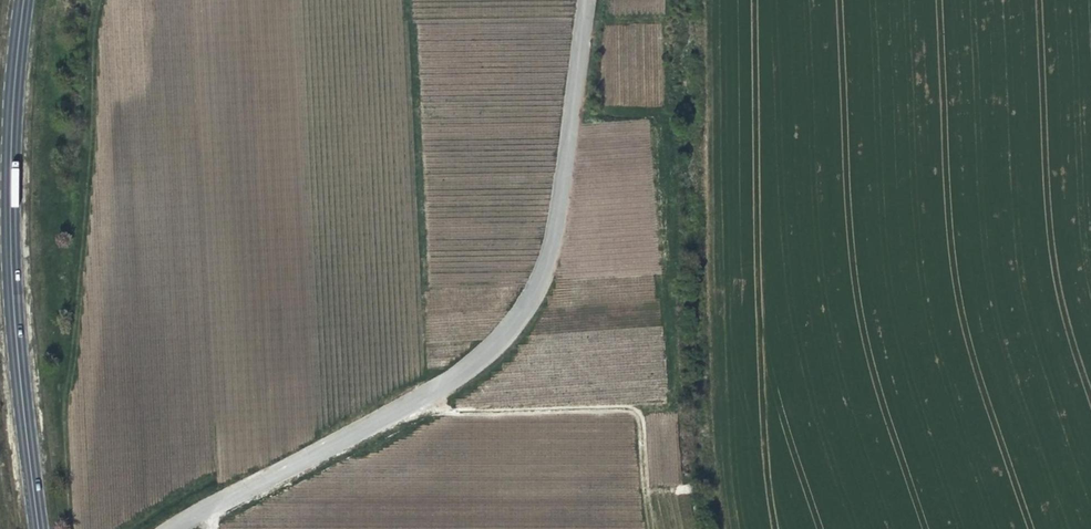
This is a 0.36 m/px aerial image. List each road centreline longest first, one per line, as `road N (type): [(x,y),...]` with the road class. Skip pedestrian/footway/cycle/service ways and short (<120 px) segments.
road 1 (primary): [(22,0),(8,257),(36,528)]
road 2 (track): [(648,528),(634,412),(411,400)]

